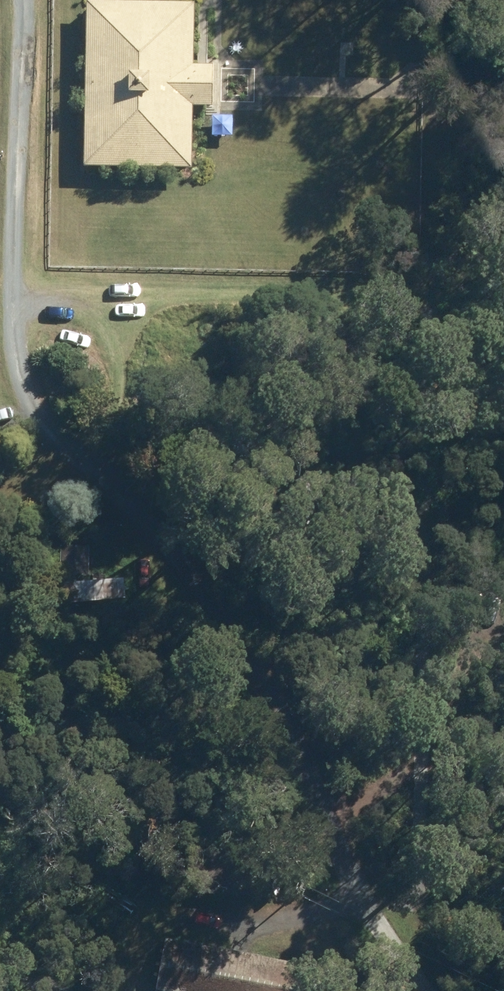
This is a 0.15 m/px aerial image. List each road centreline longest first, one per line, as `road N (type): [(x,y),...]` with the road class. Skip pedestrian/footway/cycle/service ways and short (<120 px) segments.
road 1 (track): [(449,990),(424,736),(391,692),(231,599),(103,501),(39,423),(17,330),(27,0)]
road 2 (track): [(18,302),(419,311),(424,736)]

